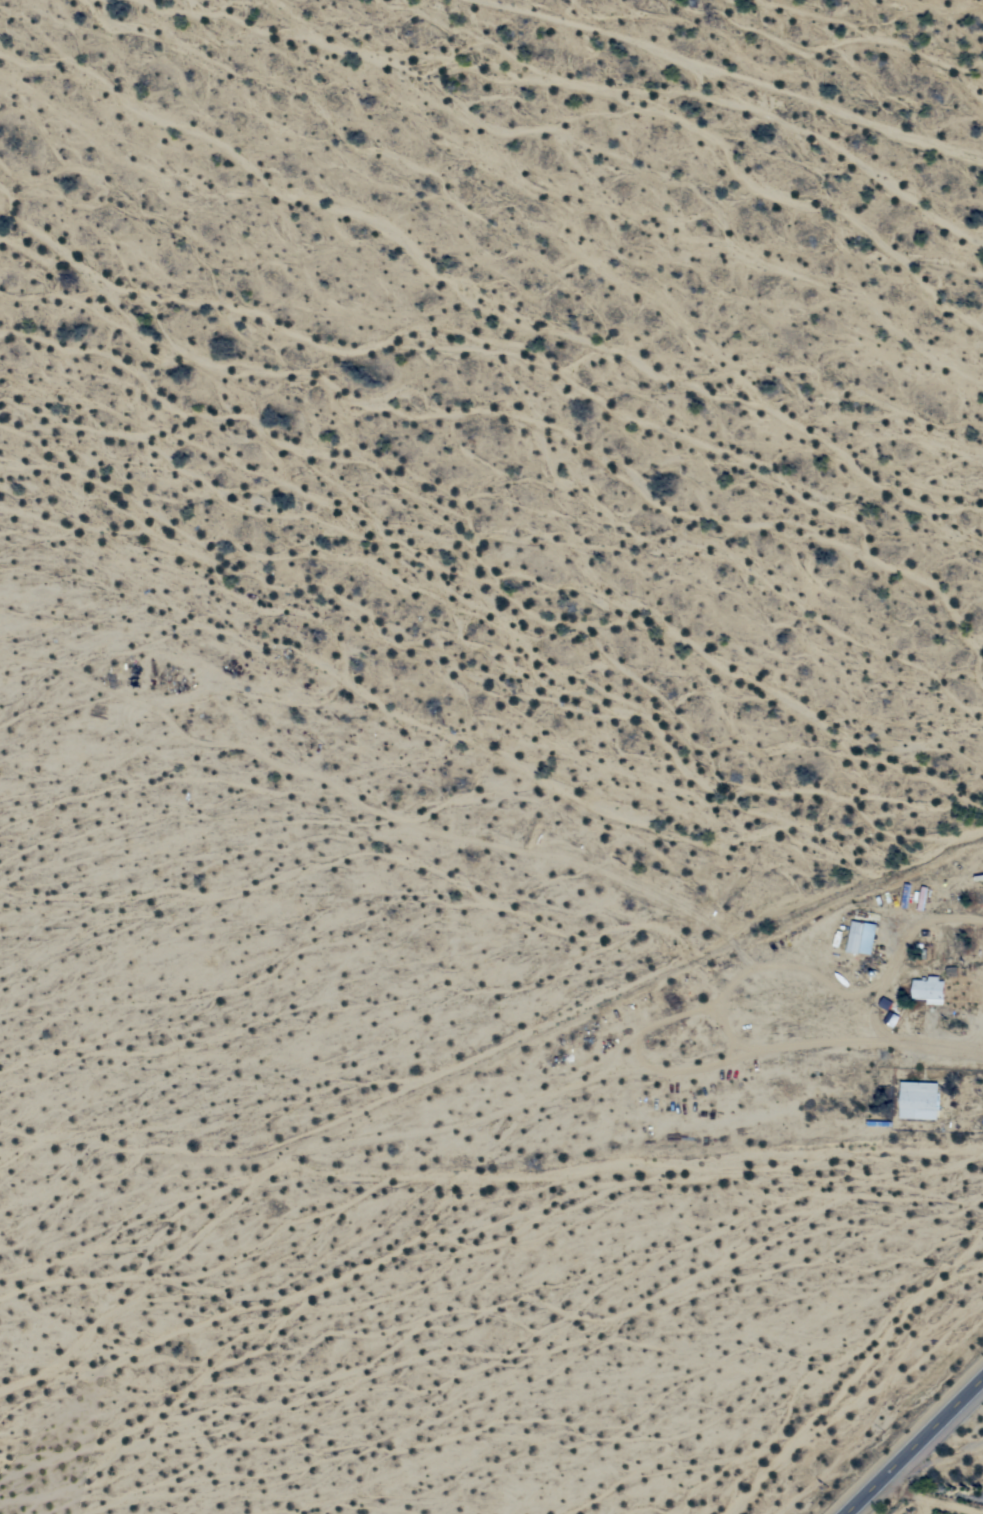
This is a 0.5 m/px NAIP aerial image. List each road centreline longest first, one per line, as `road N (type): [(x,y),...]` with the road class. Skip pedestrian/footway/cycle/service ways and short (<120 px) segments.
road 1 (primary): [(846,1513),(982,1378)]

